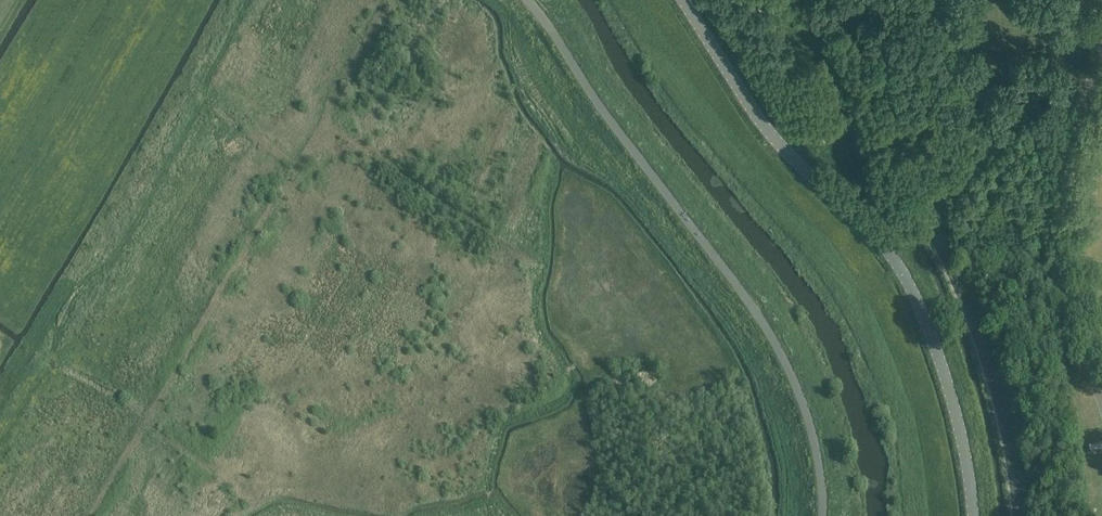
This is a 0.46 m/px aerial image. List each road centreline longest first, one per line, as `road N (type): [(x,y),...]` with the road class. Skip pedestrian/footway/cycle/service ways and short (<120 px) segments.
road 1 (tertiary): [(966,515),(964,465),(924,322),(896,269),(852,212),(766,134),(683,0)]
road 2 (unclassified): [(821,515),(814,445),(787,367),(527,0)]
road 3 (unclassified): [(1101,417),(1070,307),(1059,162),(1069,112),(1101,56)]

